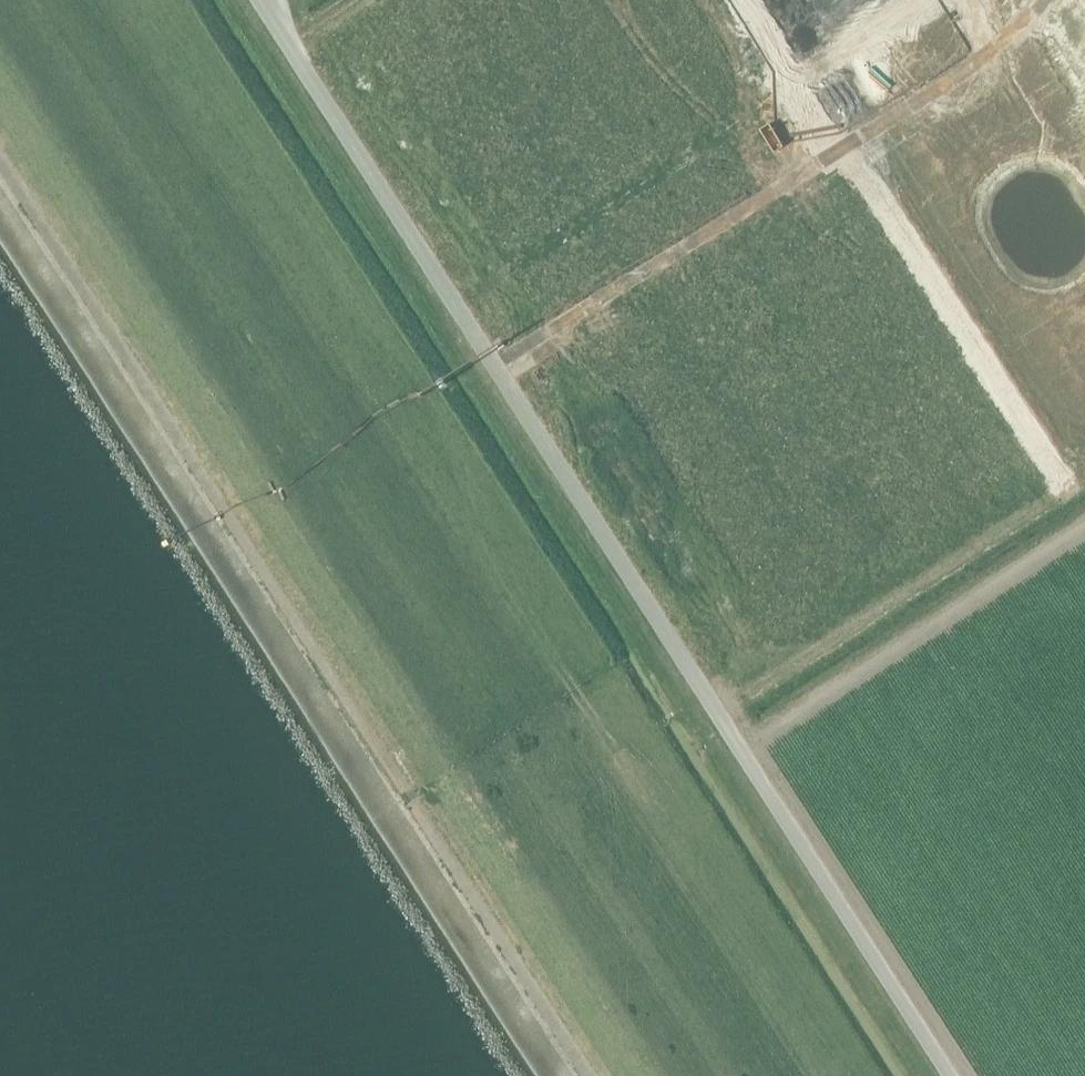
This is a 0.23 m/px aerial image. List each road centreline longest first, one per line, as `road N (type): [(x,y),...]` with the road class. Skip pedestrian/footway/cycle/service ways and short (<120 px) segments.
road 1 (unclassified): [(588,1075),(0,160)]

